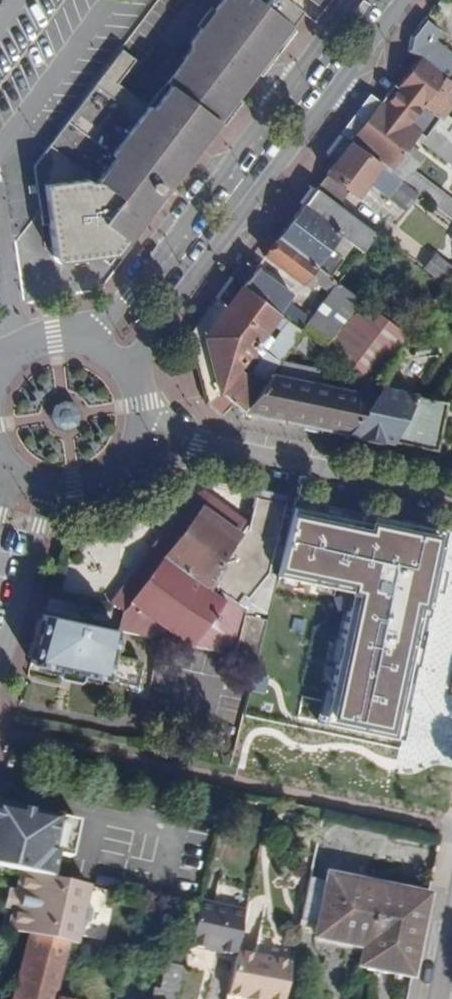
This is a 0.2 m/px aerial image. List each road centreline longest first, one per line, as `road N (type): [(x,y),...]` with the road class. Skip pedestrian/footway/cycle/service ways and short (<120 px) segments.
road 1 (residential): [(122,370),(404,0)]
road 2 (residential): [(344,0),(79,343)]
road 3 (residential): [(203,451),(451,503)]
road 4 (residential): [(0,156),(129,0)]

